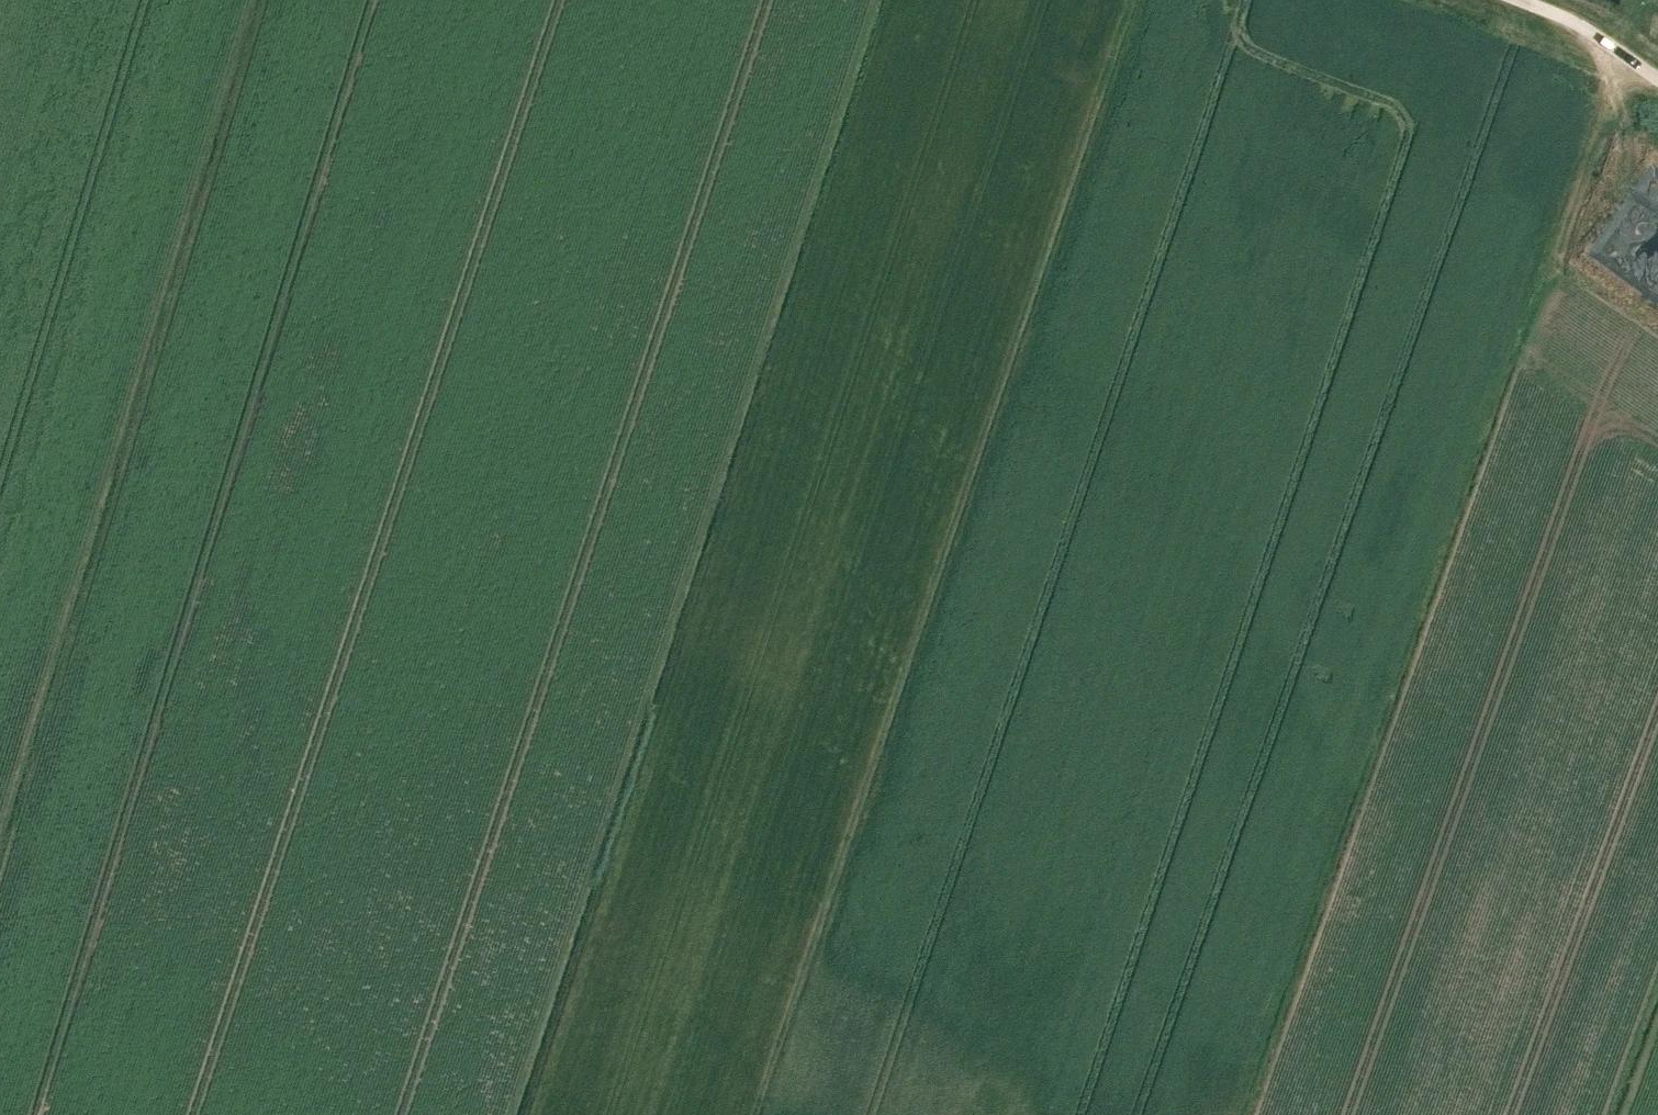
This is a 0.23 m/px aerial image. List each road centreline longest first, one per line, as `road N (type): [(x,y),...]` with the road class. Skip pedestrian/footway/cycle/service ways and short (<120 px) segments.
road 1 (unclassified): [(1657,79),(1592,33),(1515,0)]

